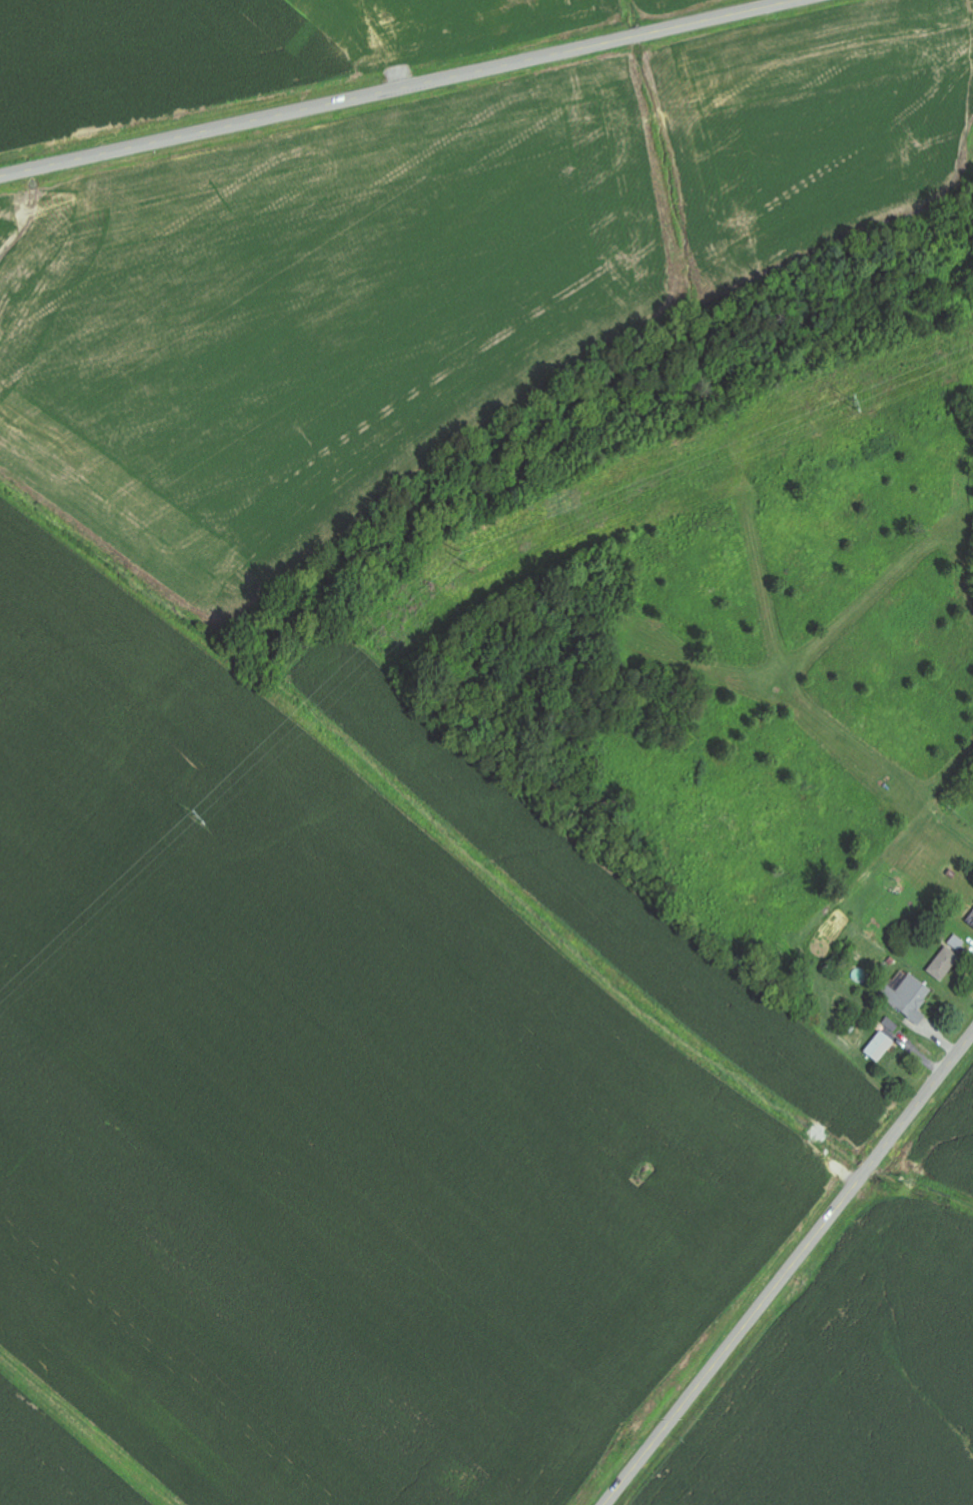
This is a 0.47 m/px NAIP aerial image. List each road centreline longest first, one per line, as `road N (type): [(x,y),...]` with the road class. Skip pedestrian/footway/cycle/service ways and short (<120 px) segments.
road 1 (primary): [(0,175),(793,0)]
road 2 (secondary): [(605,1504),(904,1123)]

